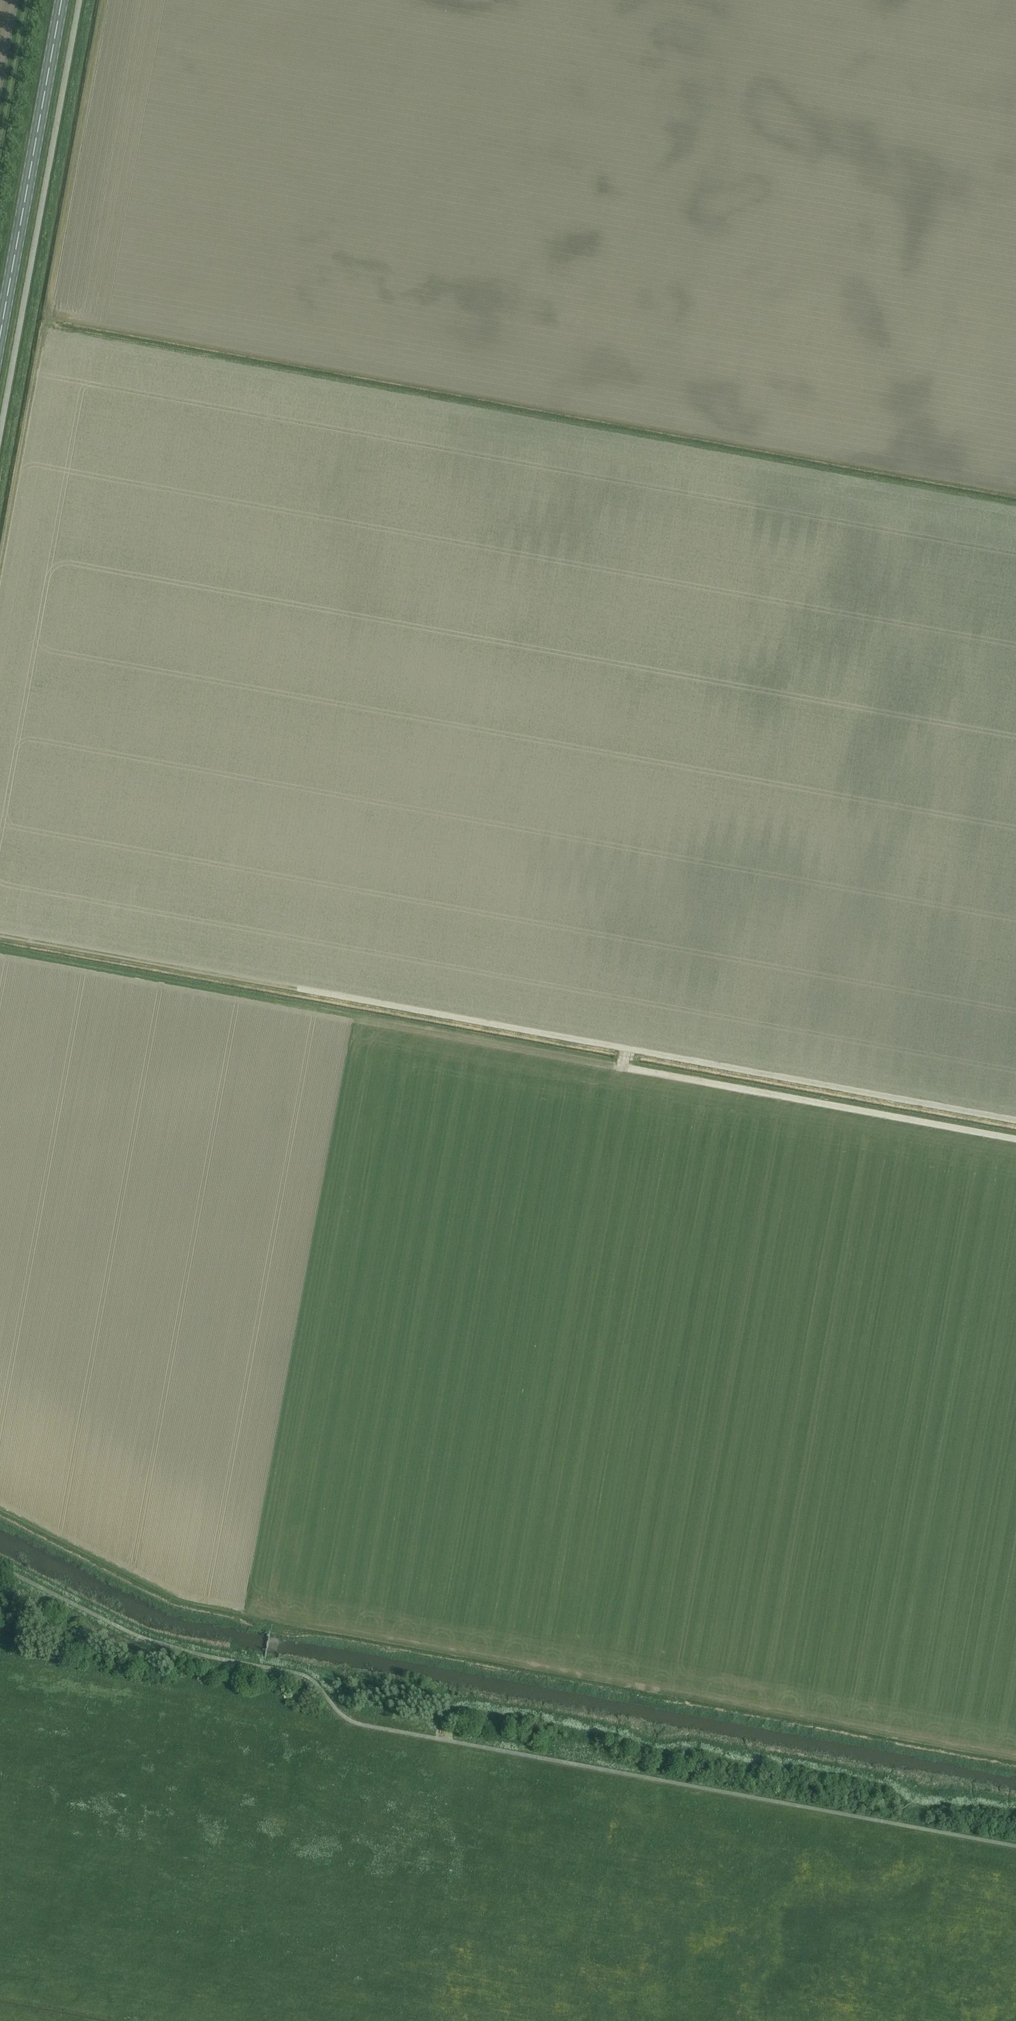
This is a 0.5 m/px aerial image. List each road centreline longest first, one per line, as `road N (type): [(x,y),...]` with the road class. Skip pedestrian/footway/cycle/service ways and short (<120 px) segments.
road 1 (track): [(1015,1805),(926,1798),(891,1781),(706,1745),(651,1748),(608,1729),(478,1704),(401,1731)]
road 2 (primary): [(0,335),(65,0)]

